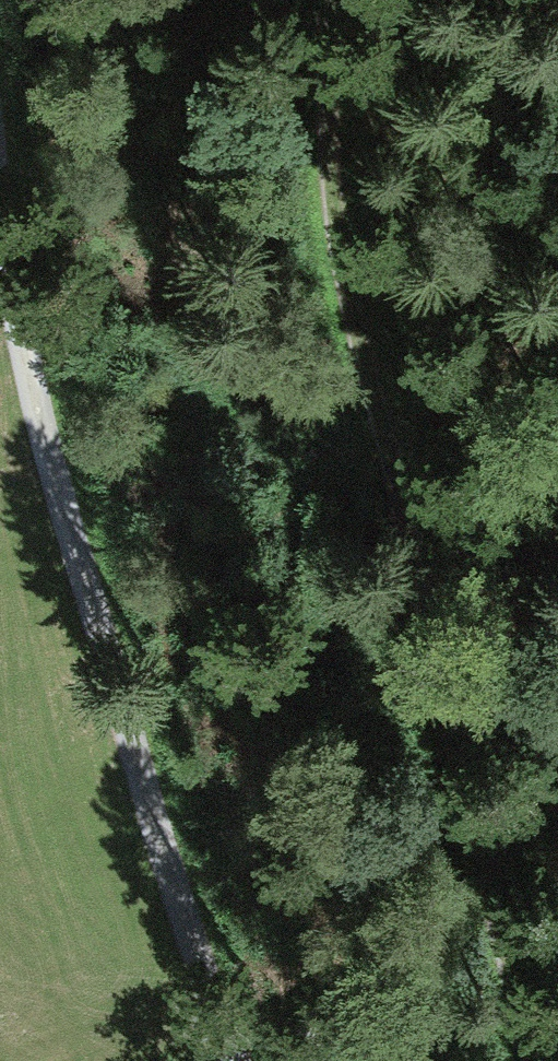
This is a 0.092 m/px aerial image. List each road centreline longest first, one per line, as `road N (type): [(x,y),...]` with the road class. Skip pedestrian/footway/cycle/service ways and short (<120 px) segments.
road 1 (track): [(320,0),(327,186),(355,338),(533,1060)]
road 2 (track): [(0,268),(8,334),(241,1060)]

